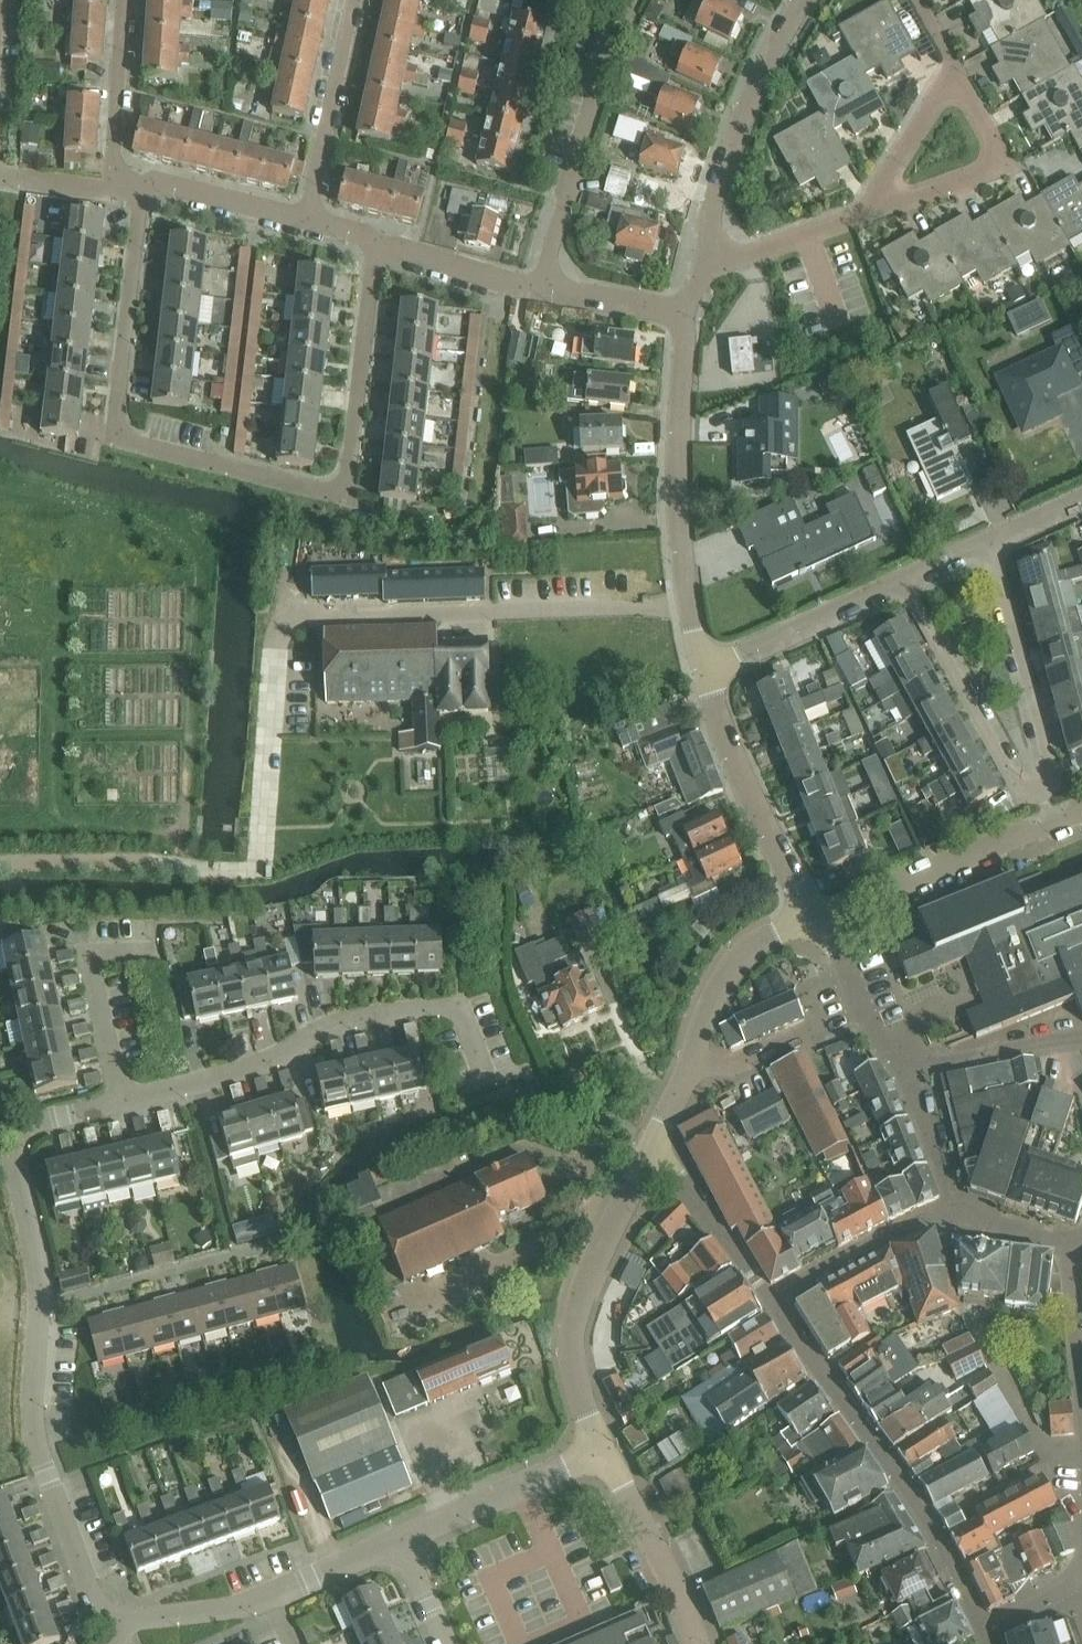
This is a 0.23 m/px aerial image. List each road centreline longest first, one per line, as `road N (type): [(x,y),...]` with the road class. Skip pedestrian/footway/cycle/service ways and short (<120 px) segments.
road 1 (residential): [(377,244),(348,480),(329,494),(131,446),(118,433),(143,195)]
road 2 (residential): [(130,1622),(100,1613),(35,1434),(40,1280),(12,1156),(25,1128),(123,1104)]
road 3 (residential): [(975,550),(1049,780),(1036,795),(1020,797),(907,588)]
road 4 (residential): [(123,1104),(280,1058),(327,1028),(458,1006),(488,1082)]
road 5 (residential): [(765,1300),(899,1482),(977,1628)]
road 6 (residential): [(699,670),(684,599),(676,483),(686,314)]
road 7 (residential): [(603,1451),(570,1350),(610,1229),(655,1143)]
road 8 (residential): [(539,290),(632,0)]
road 9 (residential): [(808,915),(1081,819)]
road 10 (residential): [(655,1143),(742,951),(808,915)]
road 11 (residential): [(130,1622),(274,1599),(400,1544)]
road 12 (residential): [(714,254),(712,210),(749,110),(807,0)]
road 13 (residential): [(808,915),(699,670)]
road 14 (residential): [(866,214),(957,75),(999,167)]
road 15 (residential): [(355,0),(307,220)]
road 16 (residential): [(699,670),(907,588)]
road 17 (residential): [(400,1544),(603,1451)]
road 18 (residential): [(123,1104),(89,955),(151,953)]
road 19 (residential): [(699,1643),(603,1451)]
road 20 (residential): [(765,1300),(828,1262),(957,1210)]
road 21 (residential): [(655,1143),(765,1300)]
road 22 (residential): [(115,191),(126,0)]
road 23 (residential): [(1081,1476),(1060,1467),(972,1324)]
road 24 (residential): [(903,1071),(867,1021),(835,948),(808,915)]
road 25 (residential): [(1081,1035),(903,1071)]
road 26 (residential): [(143,195),(177,188),(307,220)]
road 27 (residential): [(377,244),(539,290)]
road 28 (residential): [(866,214),(750,256),(714,254)]
road 29 (residential): [(957,1210),(903,1071)]
road 30 (residential): [(539,290),(686,314)]
road 31 (residential): [(999,167),(866,214)]
road 32 (residential): [(957,1210),(1077,1244)]
road 33 (residential): [(1081,1368),(1077,1244)]

